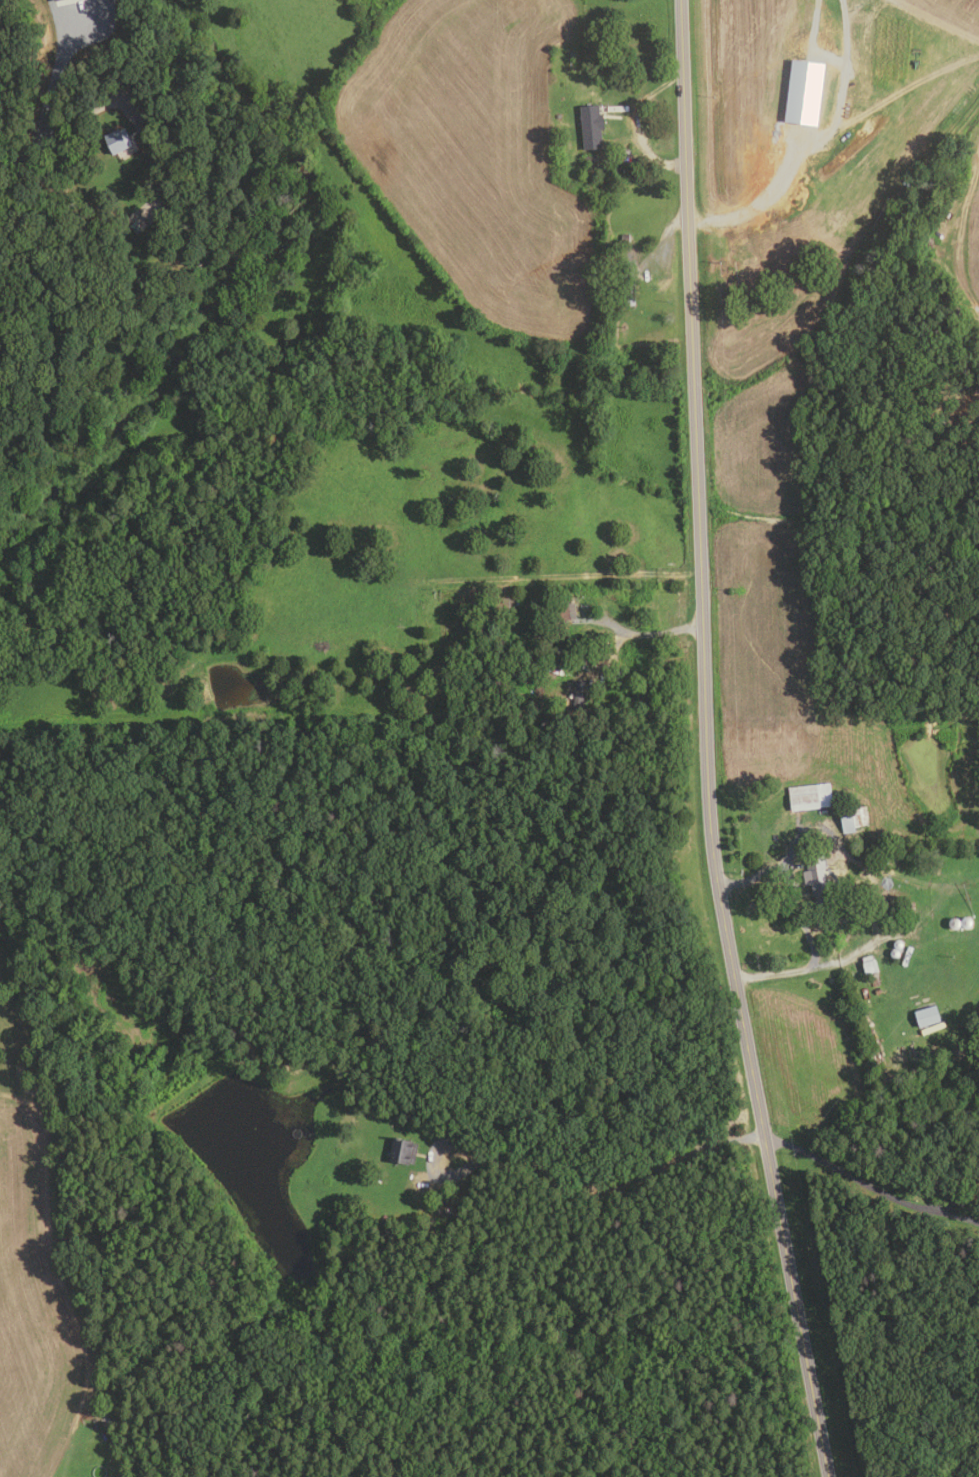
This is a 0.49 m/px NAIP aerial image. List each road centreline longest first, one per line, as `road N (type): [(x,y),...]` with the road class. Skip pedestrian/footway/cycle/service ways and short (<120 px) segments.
road 1 (primary): [(828,1476),(712,850),(680,0)]

